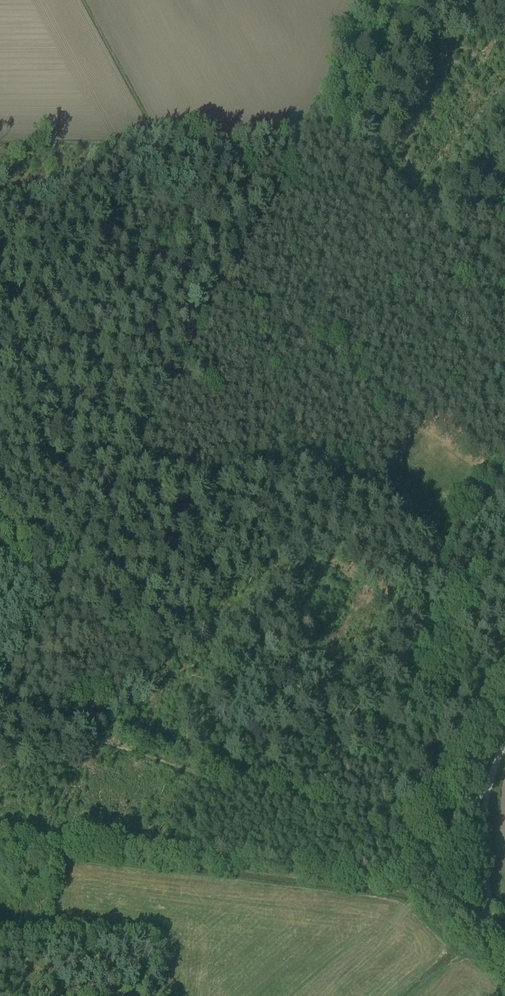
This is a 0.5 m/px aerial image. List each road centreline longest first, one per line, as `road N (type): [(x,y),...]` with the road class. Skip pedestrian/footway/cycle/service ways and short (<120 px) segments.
road 1 (track): [(0,700),(213,289),(297,158),(366,0)]
road 2 (track): [(417,837),(0,717)]
road 3 (track): [(504,471),(387,677),(382,725),(401,802),(431,857)]
road 4 (unclassified): [(493,917),(457,913),(431,881),(431,857),(461,815),(487,801)]
road 5 (track): [(0,394),(145,419)]

